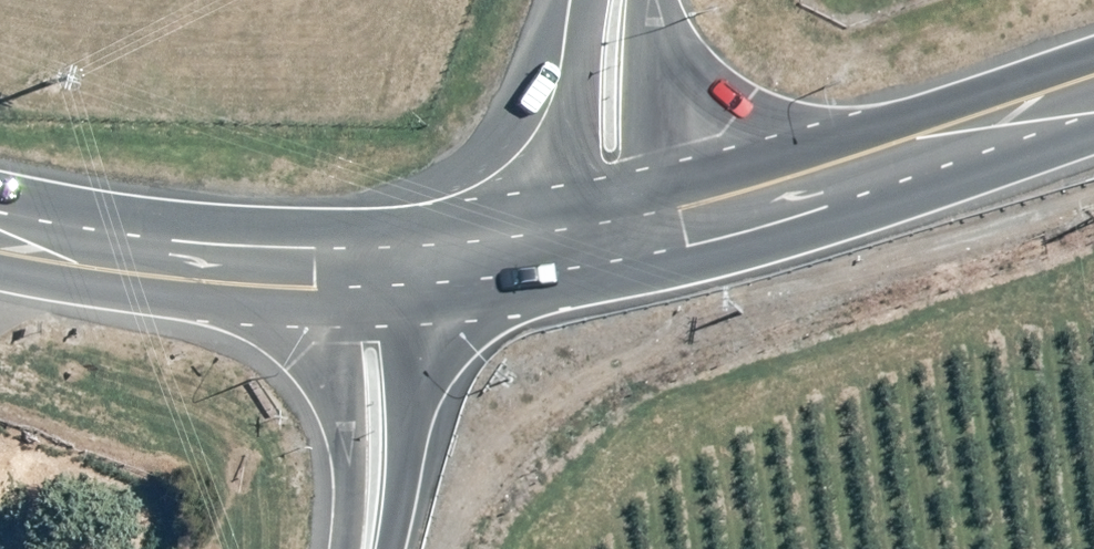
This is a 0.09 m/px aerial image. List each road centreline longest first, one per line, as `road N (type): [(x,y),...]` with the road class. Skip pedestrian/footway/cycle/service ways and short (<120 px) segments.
road 1 (secondary): [(622,219),(1093,97)]
road 2 (secondary): [(0,232),(128,257),(385,272)]
road 3 (residential): [(385,272),(386,421),(366,548)]
road 4 (secondary): [(385,272),(510,252),(622,219)]
road 5 (tertiary): [(622,0),(611,163),(622,219)]

